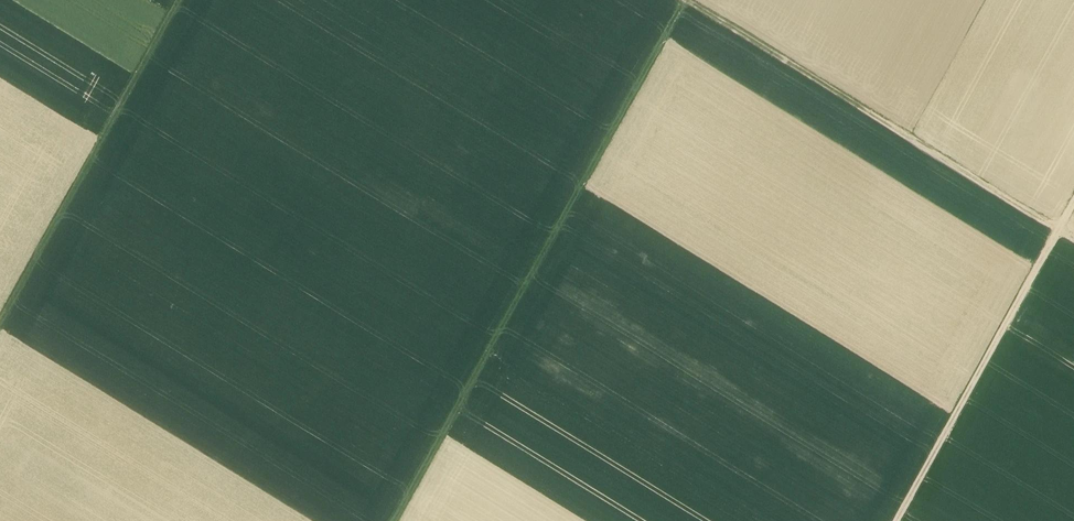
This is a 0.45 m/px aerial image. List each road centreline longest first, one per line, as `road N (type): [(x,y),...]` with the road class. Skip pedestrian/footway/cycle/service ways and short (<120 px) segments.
road 1 (track): [(692,5),(409,520)]
road 2 (track): [(0,349),(192,0)]
road 3 (track): [(1073,204),(899,520)]
road 4 (track): [(683,0),(886,125)]

